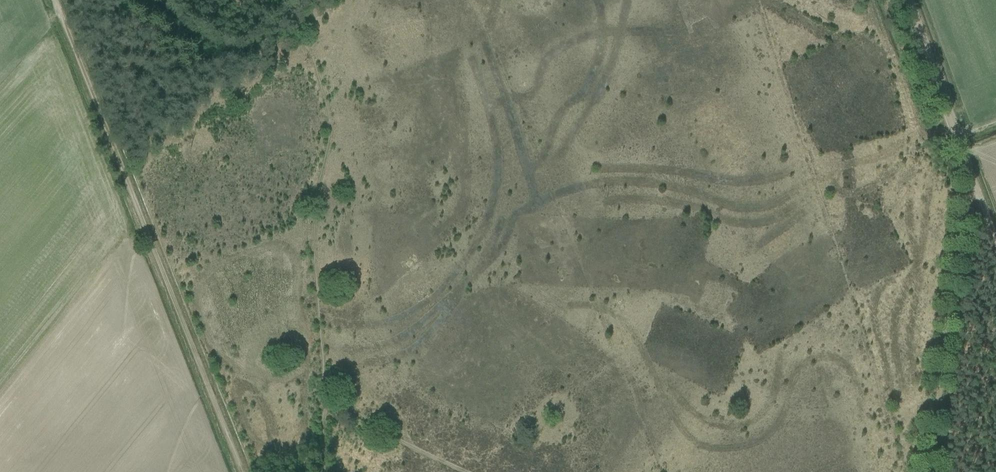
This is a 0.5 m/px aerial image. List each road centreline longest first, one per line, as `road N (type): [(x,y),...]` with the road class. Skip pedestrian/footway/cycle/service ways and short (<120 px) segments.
road 1 (track): [(55,0),(242,471)]
road 2 (track): [(908,0),(966,156),(931,471)]
road 3 (track): [(327,403),(314,211),(331,133),(310,56),(286,22),(308,0)]
road 4 (track): [(467,471),(327,403)]
road 5 (track): [(995,143),(966,156),(995,240)]

